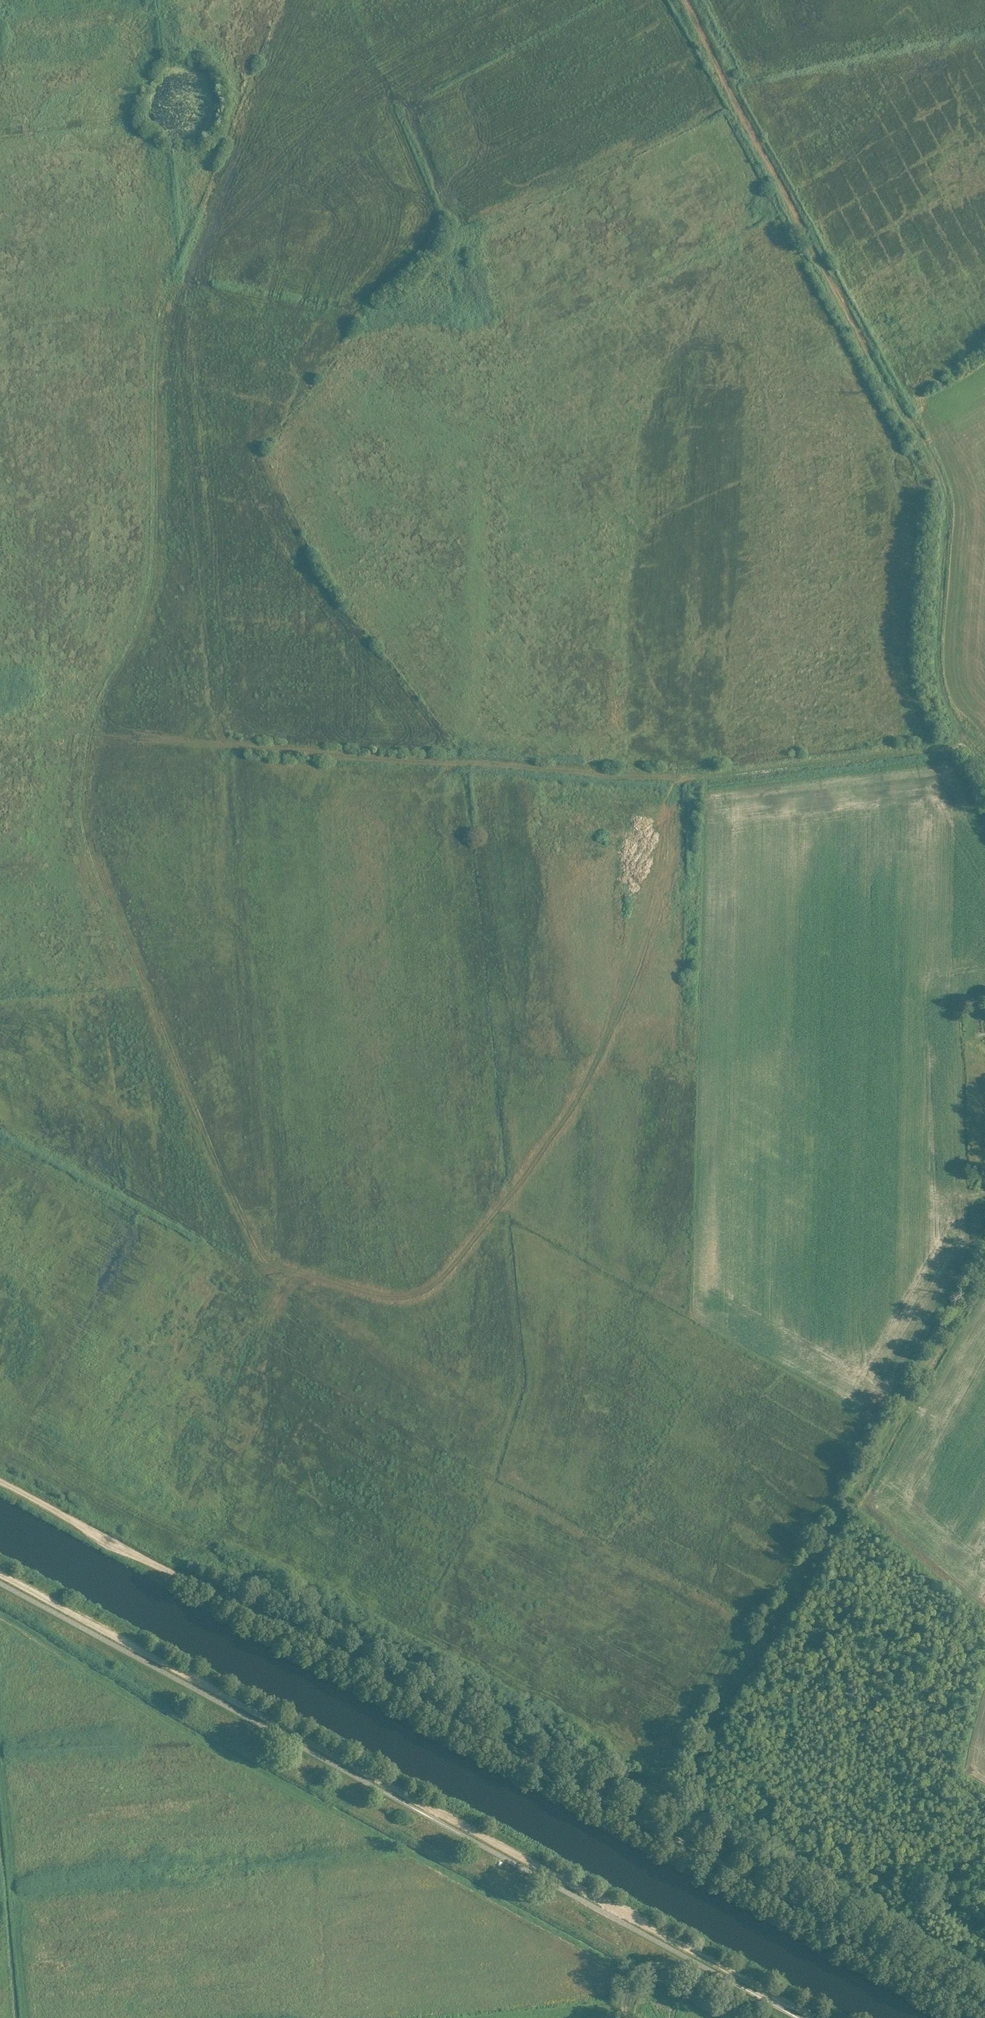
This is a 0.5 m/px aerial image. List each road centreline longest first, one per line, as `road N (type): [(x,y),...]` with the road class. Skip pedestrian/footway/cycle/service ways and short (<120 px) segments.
road 1 (track): [(0,1484),(984,2004)]
road 2 (track): [(827,2017),(0,1565)]
road 3 (track): [(836,1922),(682,1811),(681,1781),(984,1263)]
road 4 (track): [(718,1972),(708,1983),(672,1970),(635,1975),(628,2017)]

